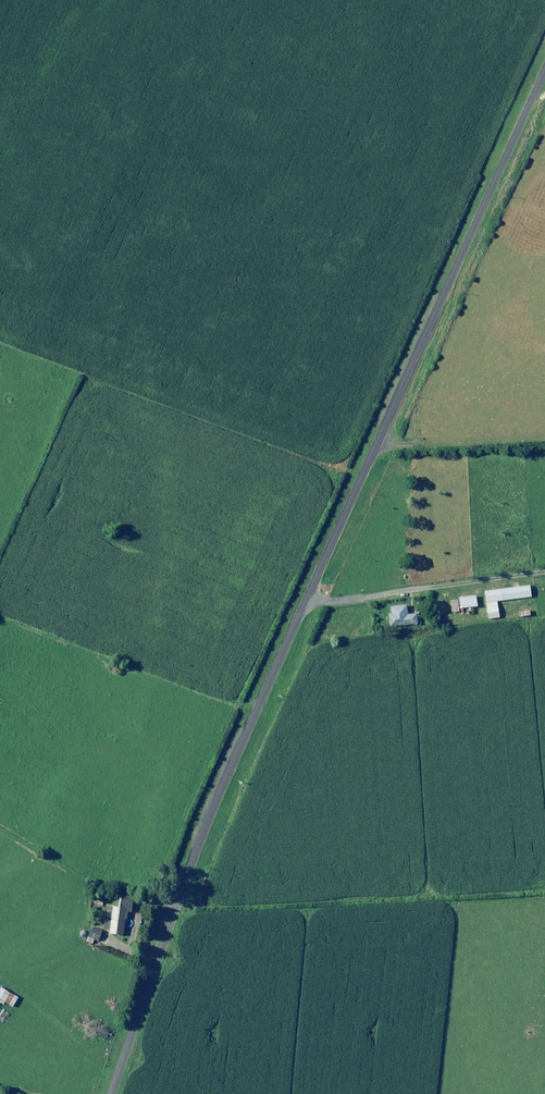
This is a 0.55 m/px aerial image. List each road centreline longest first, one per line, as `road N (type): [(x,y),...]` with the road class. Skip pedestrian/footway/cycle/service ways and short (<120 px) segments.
road 1 (unclassified): [(113,1093),(195,859),(544,64)]
road 2 (track): [(151,0),(58,241)]
road 3 (track): [(544,572),(308,602)]
road 4 (track): [(544,437),(376,446)]

